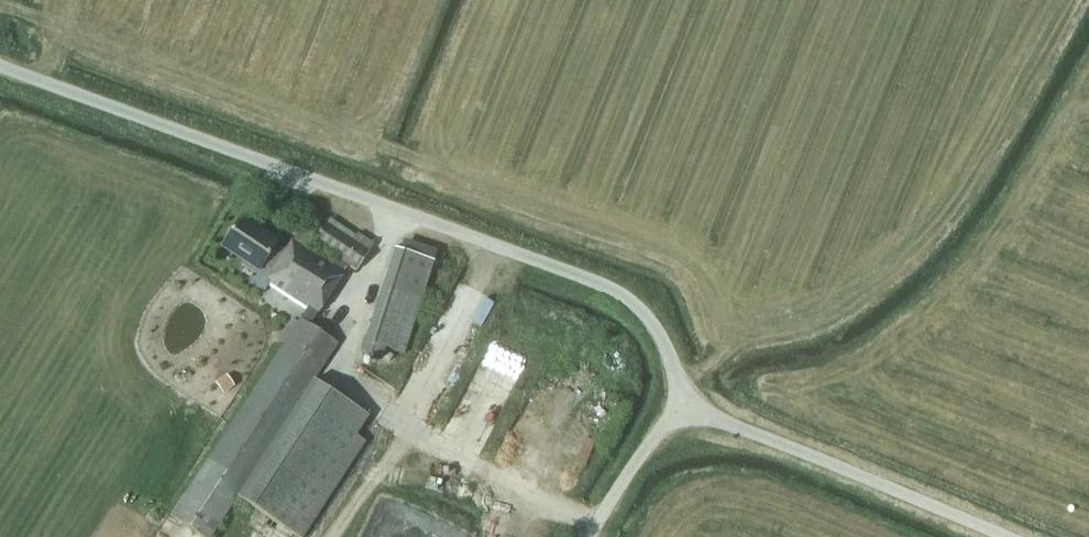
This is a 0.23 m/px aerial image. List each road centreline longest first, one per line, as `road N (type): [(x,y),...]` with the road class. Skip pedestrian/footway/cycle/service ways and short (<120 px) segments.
road 1 (unclassified): [(992,536),(767,447),(691,407),(662,340),(620,296),(0,70)]
road 2 (track): [(691,407),(653,437),(592,536)]

